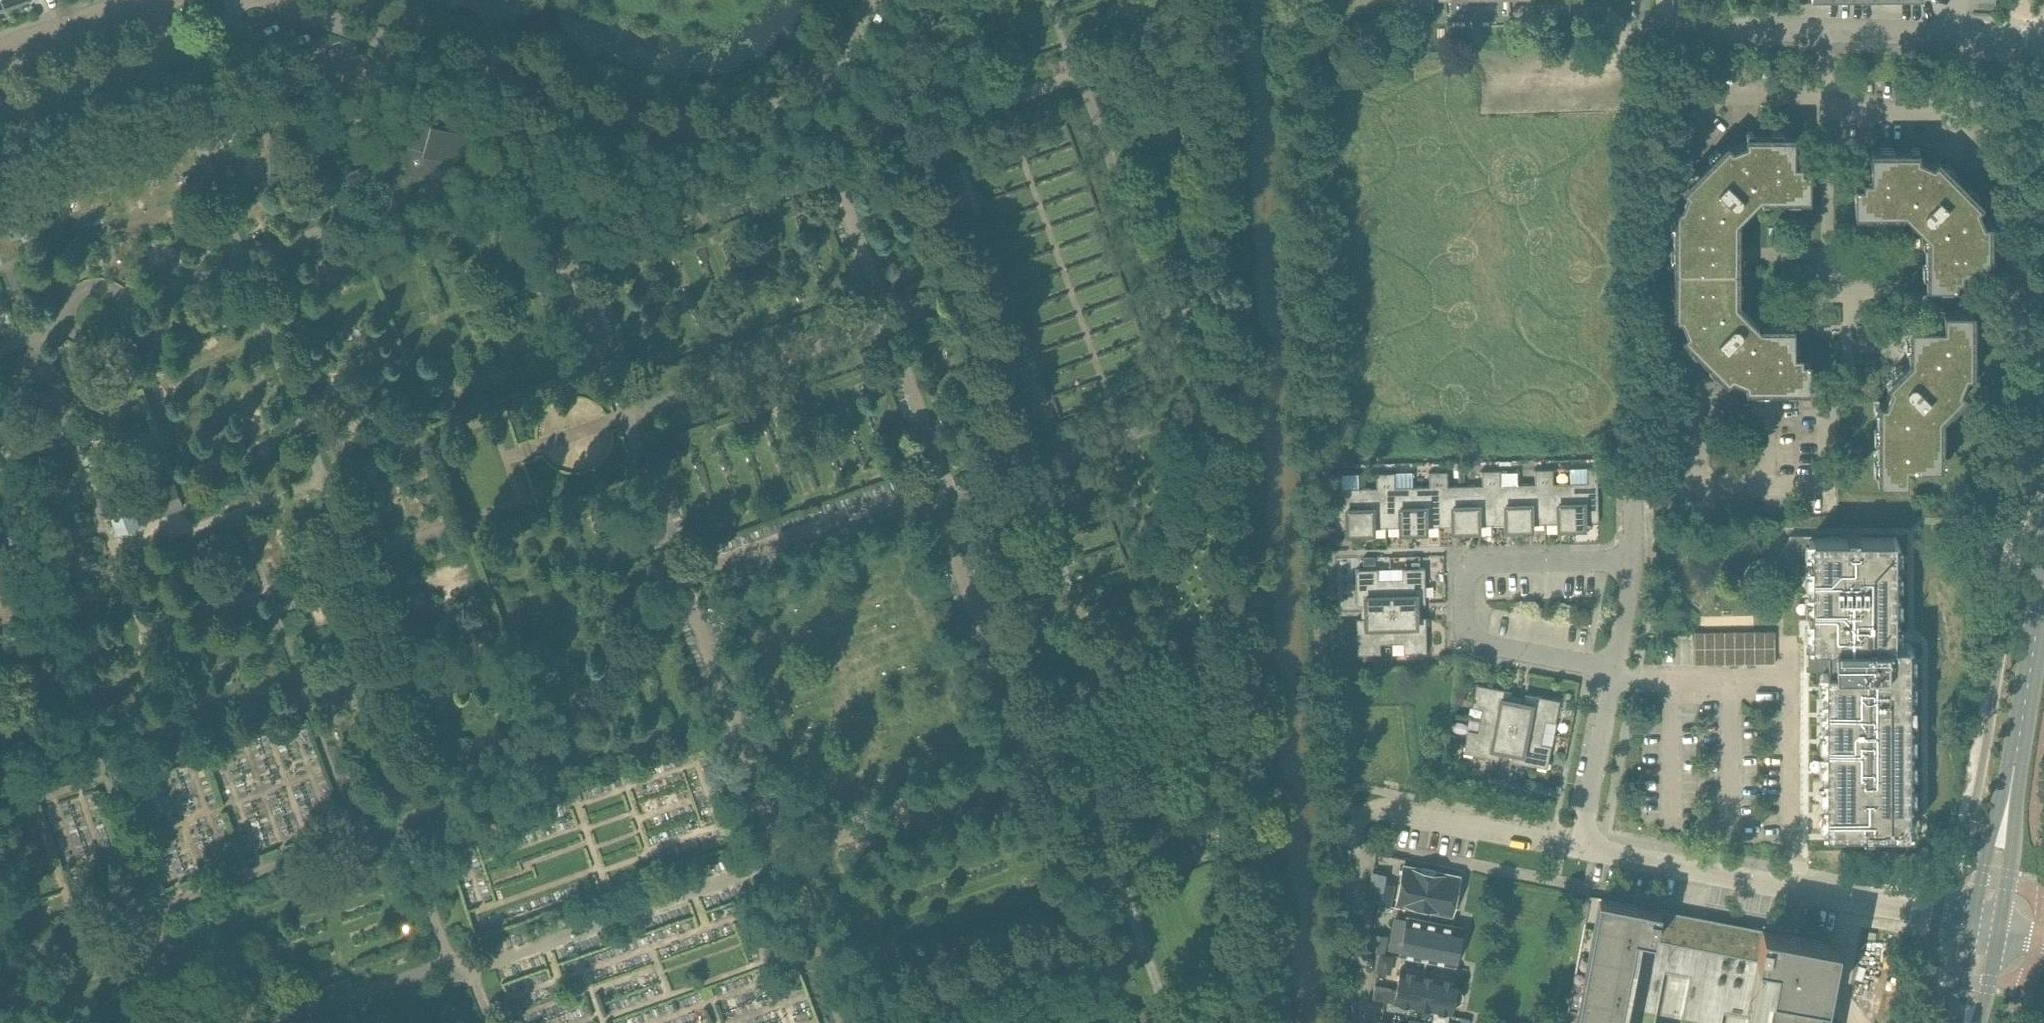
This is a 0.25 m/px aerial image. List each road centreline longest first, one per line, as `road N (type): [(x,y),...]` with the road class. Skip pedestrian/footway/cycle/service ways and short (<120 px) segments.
road 1 (unclassified): [(400,47),(617,114),(725,121),(793,97),(828,73),(874,0)]
road 2 (residential): [(1589,845),(1387,811),(1355,821),(1360,1022)]
road 3 (residential): [(1610,667),(1463,641),(1450,614),(1450,587),(1472,556),(1627,556)]
road 4 (residential): [(1589,845),(1851,901)]
road 5 (residential): [(1964,36),(1701,29)]
road 6 (tertiary): [(2013,778),(2043,582)]
road 7 (residential): [(1610,667),(1589,845)]
road 8 (residential): [(0,57),(154,0)]
road 9 (tertiary): [(2000,929),(2013,778)]
road 10 (tertiary): [(2013,778),(1971,922)]
road 11 (residential): [(1856,1022),(1837,992),(1851,901)]
road 12 (residential): [(400,47),(284,0)]
road 13 (residential): [(1851,901),(1971,922)]

